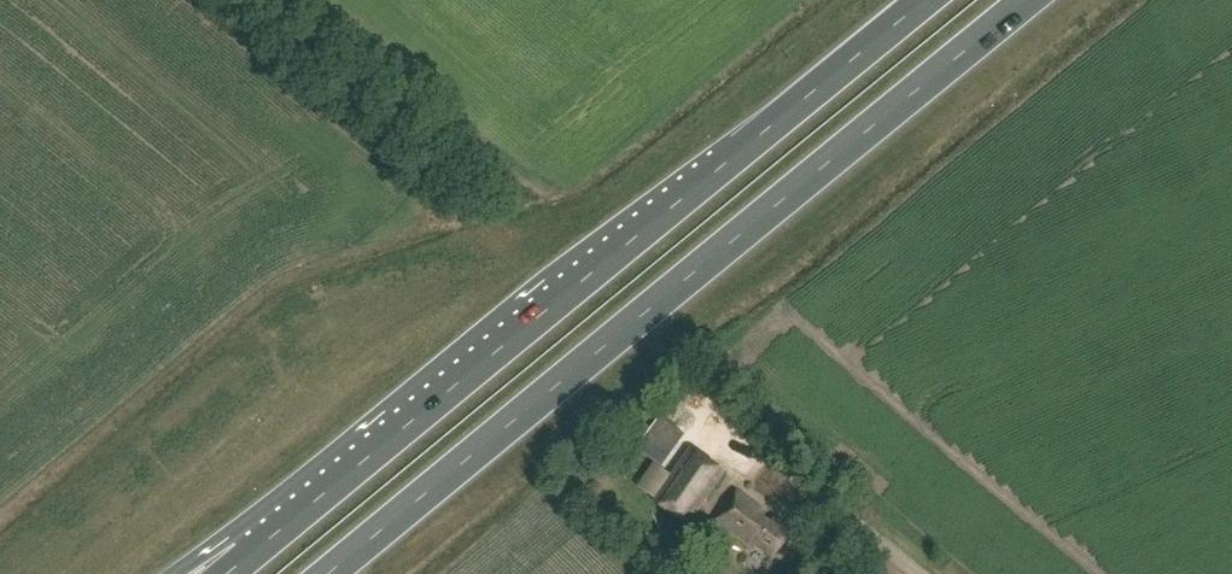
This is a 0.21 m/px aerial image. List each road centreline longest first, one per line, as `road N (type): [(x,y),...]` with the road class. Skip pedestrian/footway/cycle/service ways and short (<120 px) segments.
road 1 (trunk): [(331,573),(1027,0)]
road 2 (trunk): [(924,0),(334,485)]
road 3 (trunk): [(334,485),(275,505),(181,573)]
road 4 (trunk): [(334,485),(226,573)]

